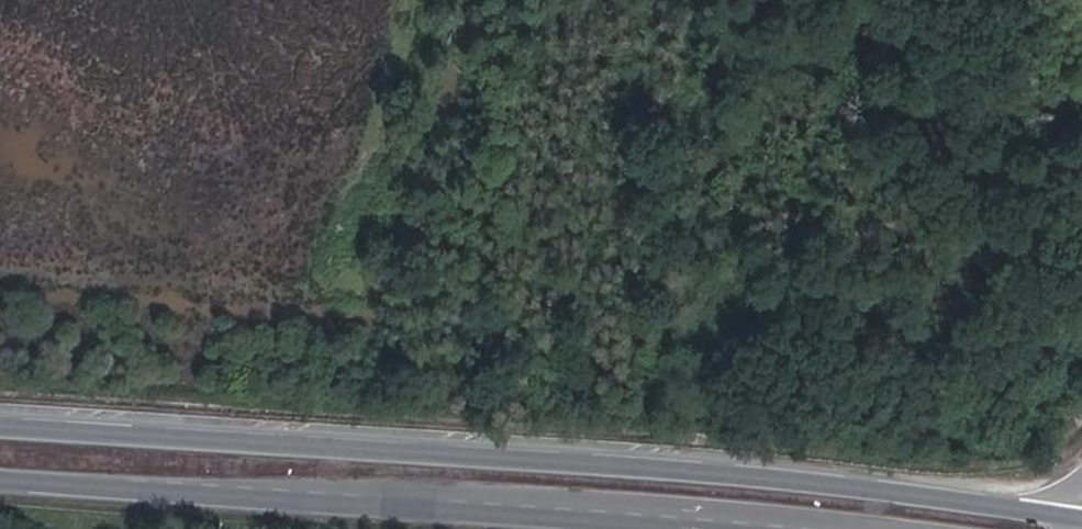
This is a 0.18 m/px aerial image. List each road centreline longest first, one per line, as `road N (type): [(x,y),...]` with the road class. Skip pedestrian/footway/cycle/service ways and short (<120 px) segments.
road 1 (secondary): [(1081,521),(885,492),(0,427)]
road 2 (secondary): [(0,481),(753,528)]

